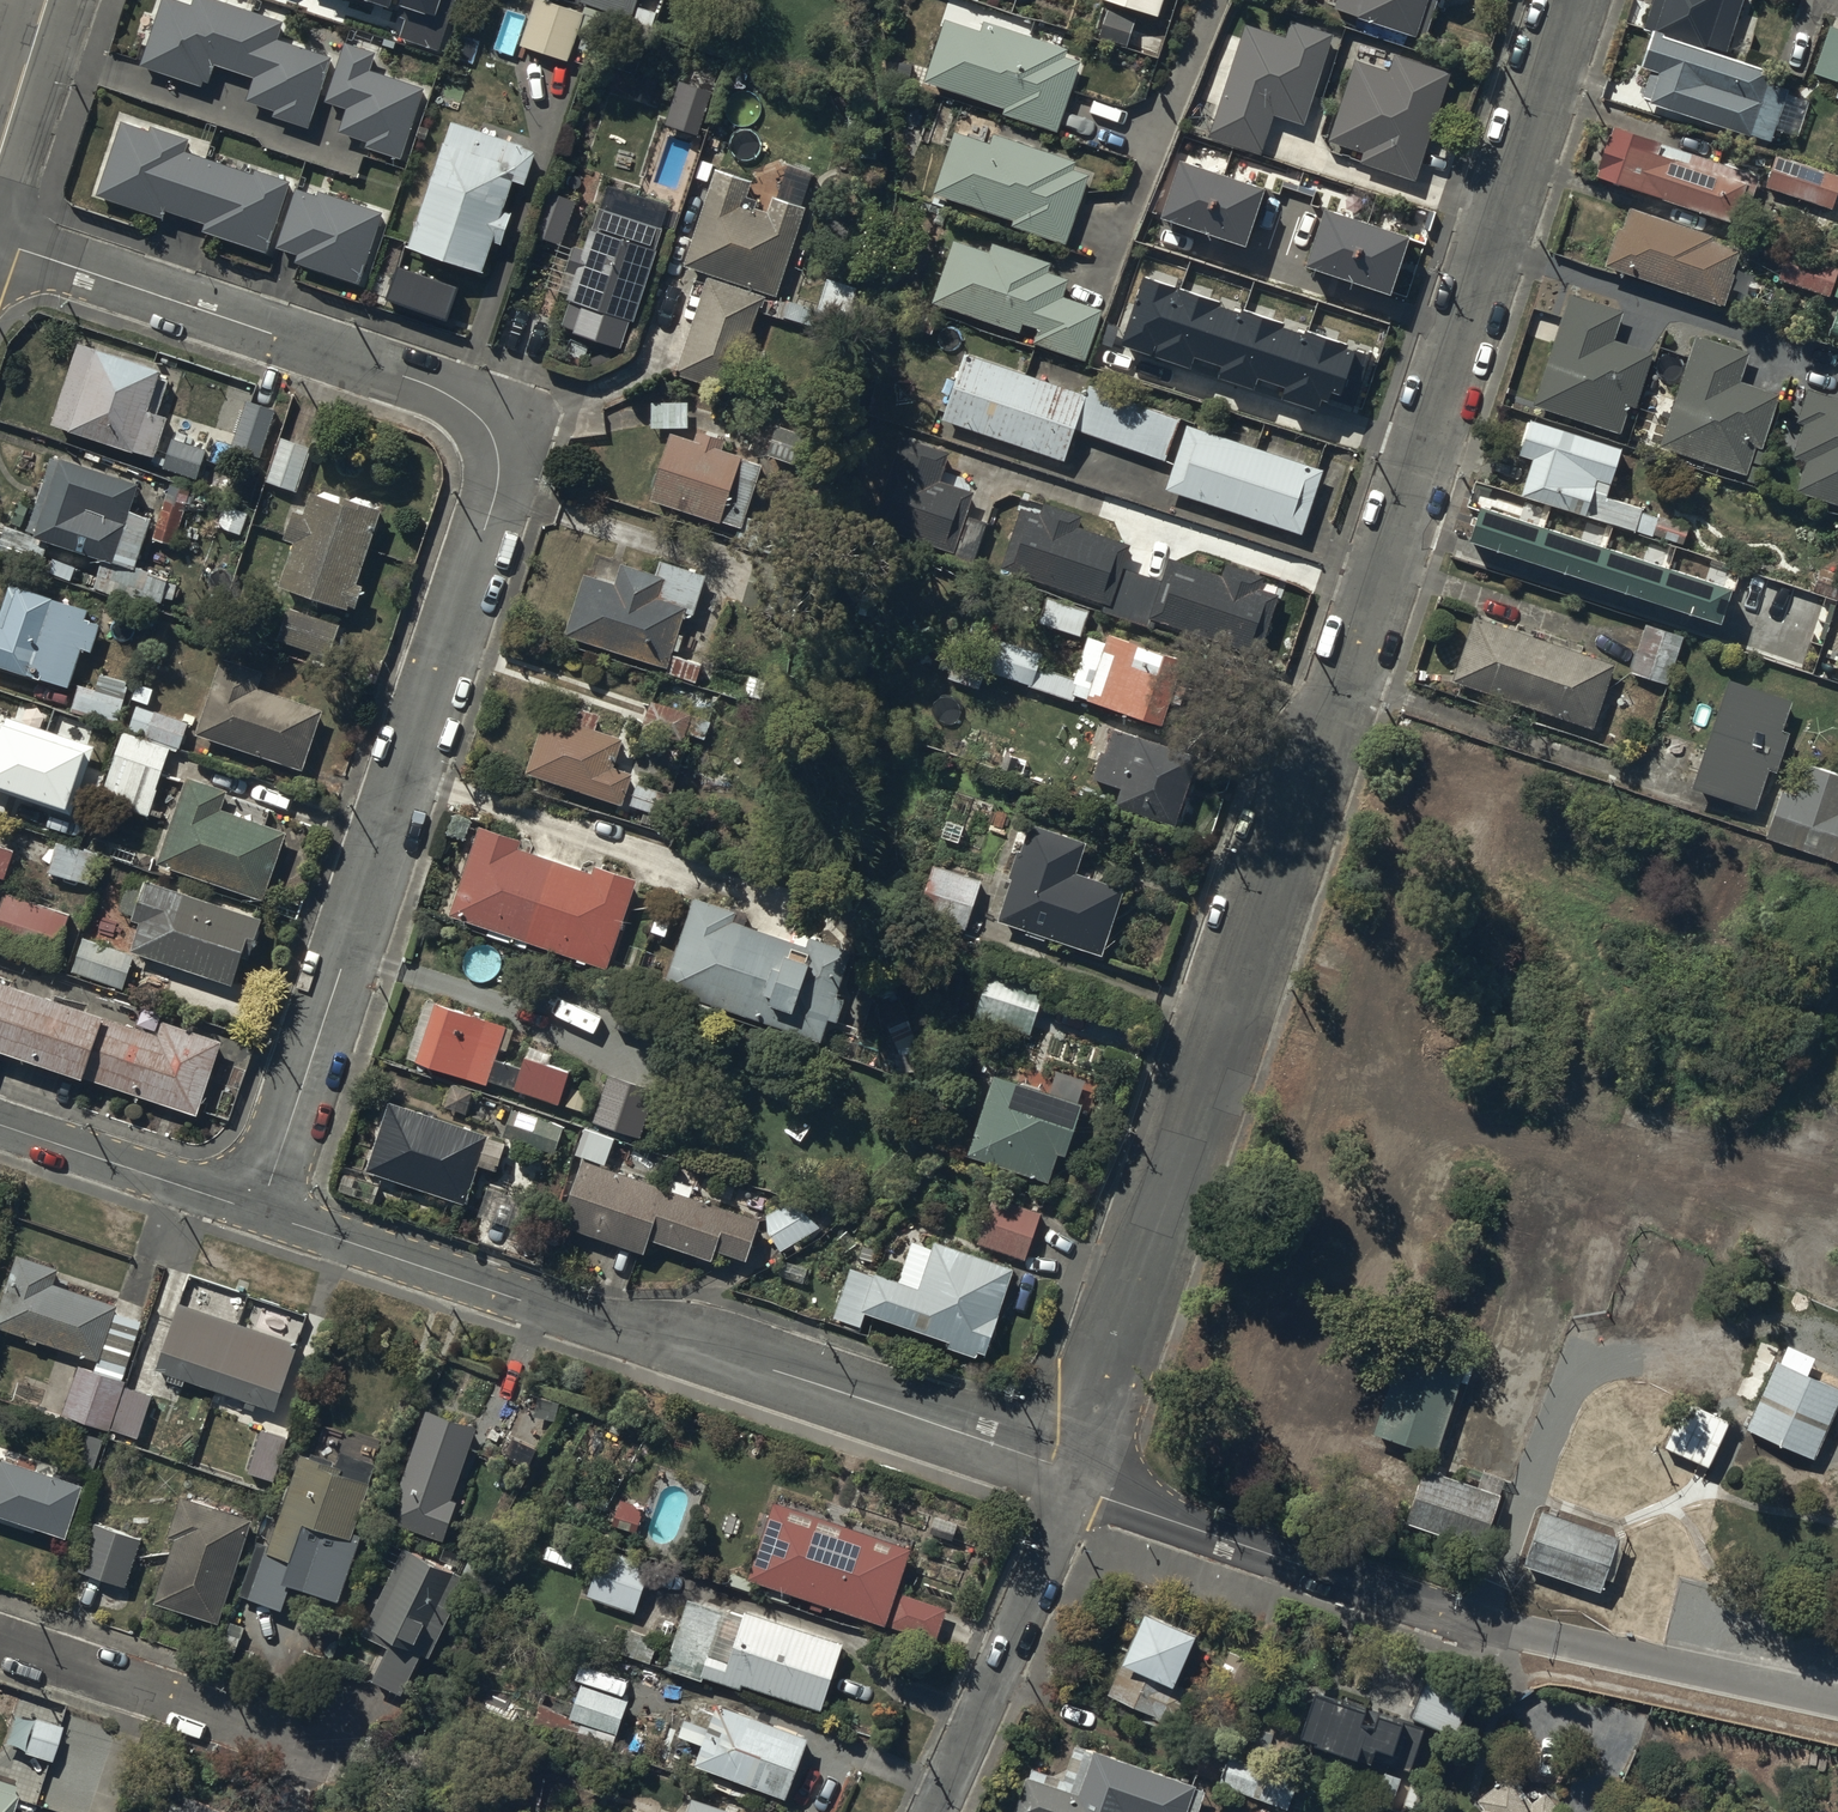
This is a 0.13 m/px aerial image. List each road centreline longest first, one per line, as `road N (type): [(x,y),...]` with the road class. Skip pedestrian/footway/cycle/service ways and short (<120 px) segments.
road 1 (residential): [(1073,1476),(1104,1363),(1573,0)]
road 2 (residential): [(0,249),(440,388),(479,418),(496,457),(496,498),(262,1211)]
road 3 (residential): [(262,1211),(580,1319),(725,1355),(1073,1476)]
road 4 (residential): [(1073,1476),(1299,1566),(1497,1627),(1837,1699)]
road 5 (residential): [(936,1811),(1054,1545),(1073,1476)]
road 6 (residential): [(0,1637),(294,1733)]
road 7 (residential): [(0,1125),(262,1211)]
road 8 (residential): [(48,0),(0,160)]

